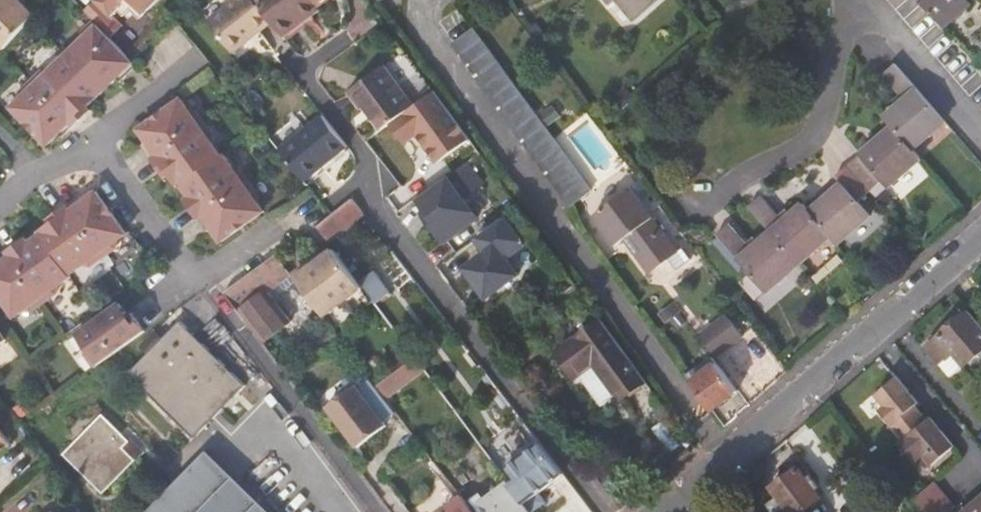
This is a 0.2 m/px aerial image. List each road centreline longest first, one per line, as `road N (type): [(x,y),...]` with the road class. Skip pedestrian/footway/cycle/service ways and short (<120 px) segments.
road 1 (residential): [(602,511),(365,190),(357,139),(302,67)]
road 2 (residential): [(980,238),(727,454)]
road 3 (residential): [(265,223),(184,276),(79,139)]
road 4 (residential): [(194,57),(79,139)]

